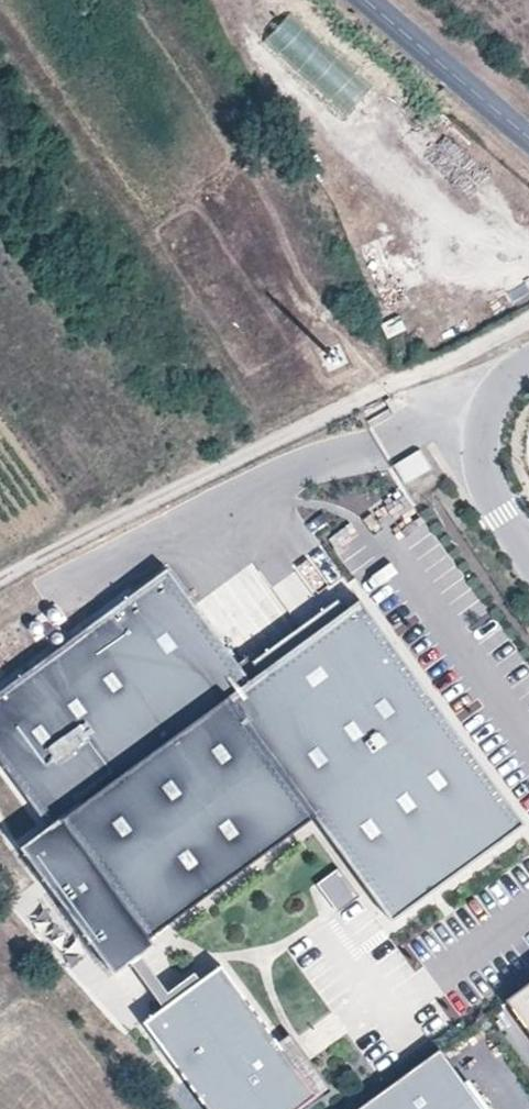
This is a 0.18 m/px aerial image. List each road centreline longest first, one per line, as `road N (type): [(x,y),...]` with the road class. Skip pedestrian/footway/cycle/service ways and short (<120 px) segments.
road 1 (track): [(528,318),(0,580)]
road 2 (residential): [(528,556),(483,472),(474,434),(477,407),(528,361)]
road 3 (tertiary): [(528,135),(361,0)]

